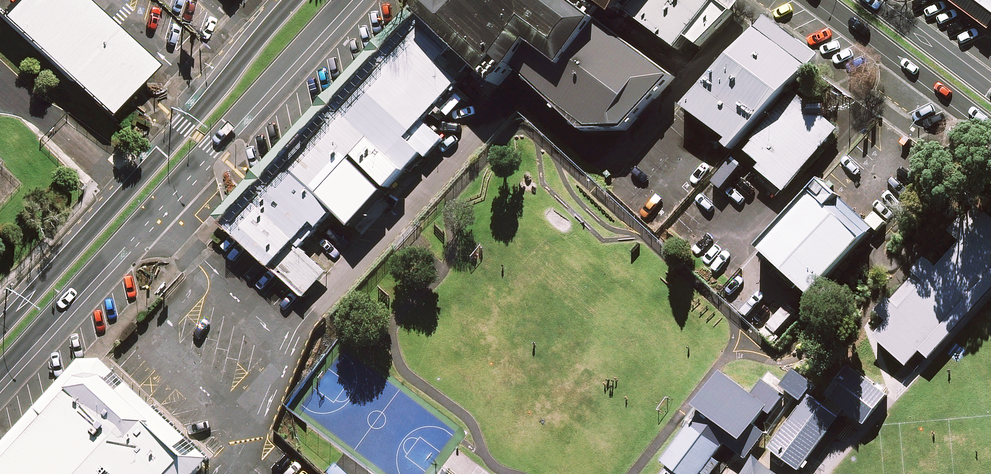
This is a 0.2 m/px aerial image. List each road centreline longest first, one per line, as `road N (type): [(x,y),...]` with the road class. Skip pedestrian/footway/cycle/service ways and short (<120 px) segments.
road 1 (secondary): [(343,0),(0,371)]
road 2 (secondary): [(0,326),(295,0)]
road 3 (tertiary): [(990,127),(824,0)]
road 4 (tertiary): [(868,0),(990,92)]

